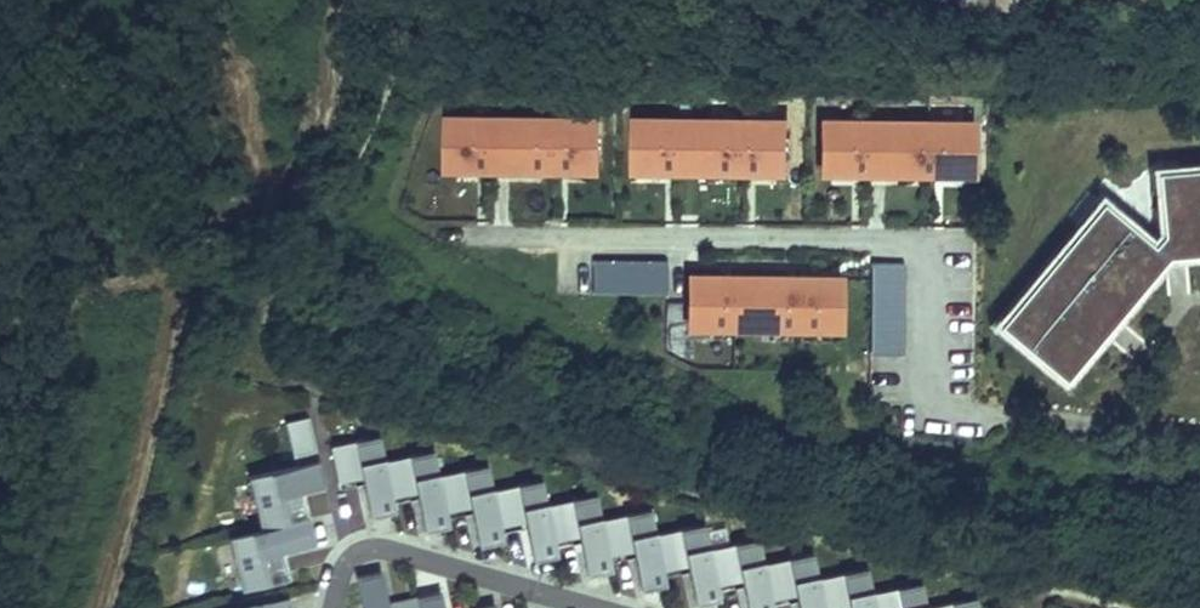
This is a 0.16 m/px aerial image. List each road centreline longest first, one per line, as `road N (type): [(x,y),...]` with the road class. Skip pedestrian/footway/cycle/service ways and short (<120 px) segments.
road 1 (track): [(101,607),(184,293),(231,212),(245,57),(0,54)]
road 2 (residential): [(595,607),(396,551)]

